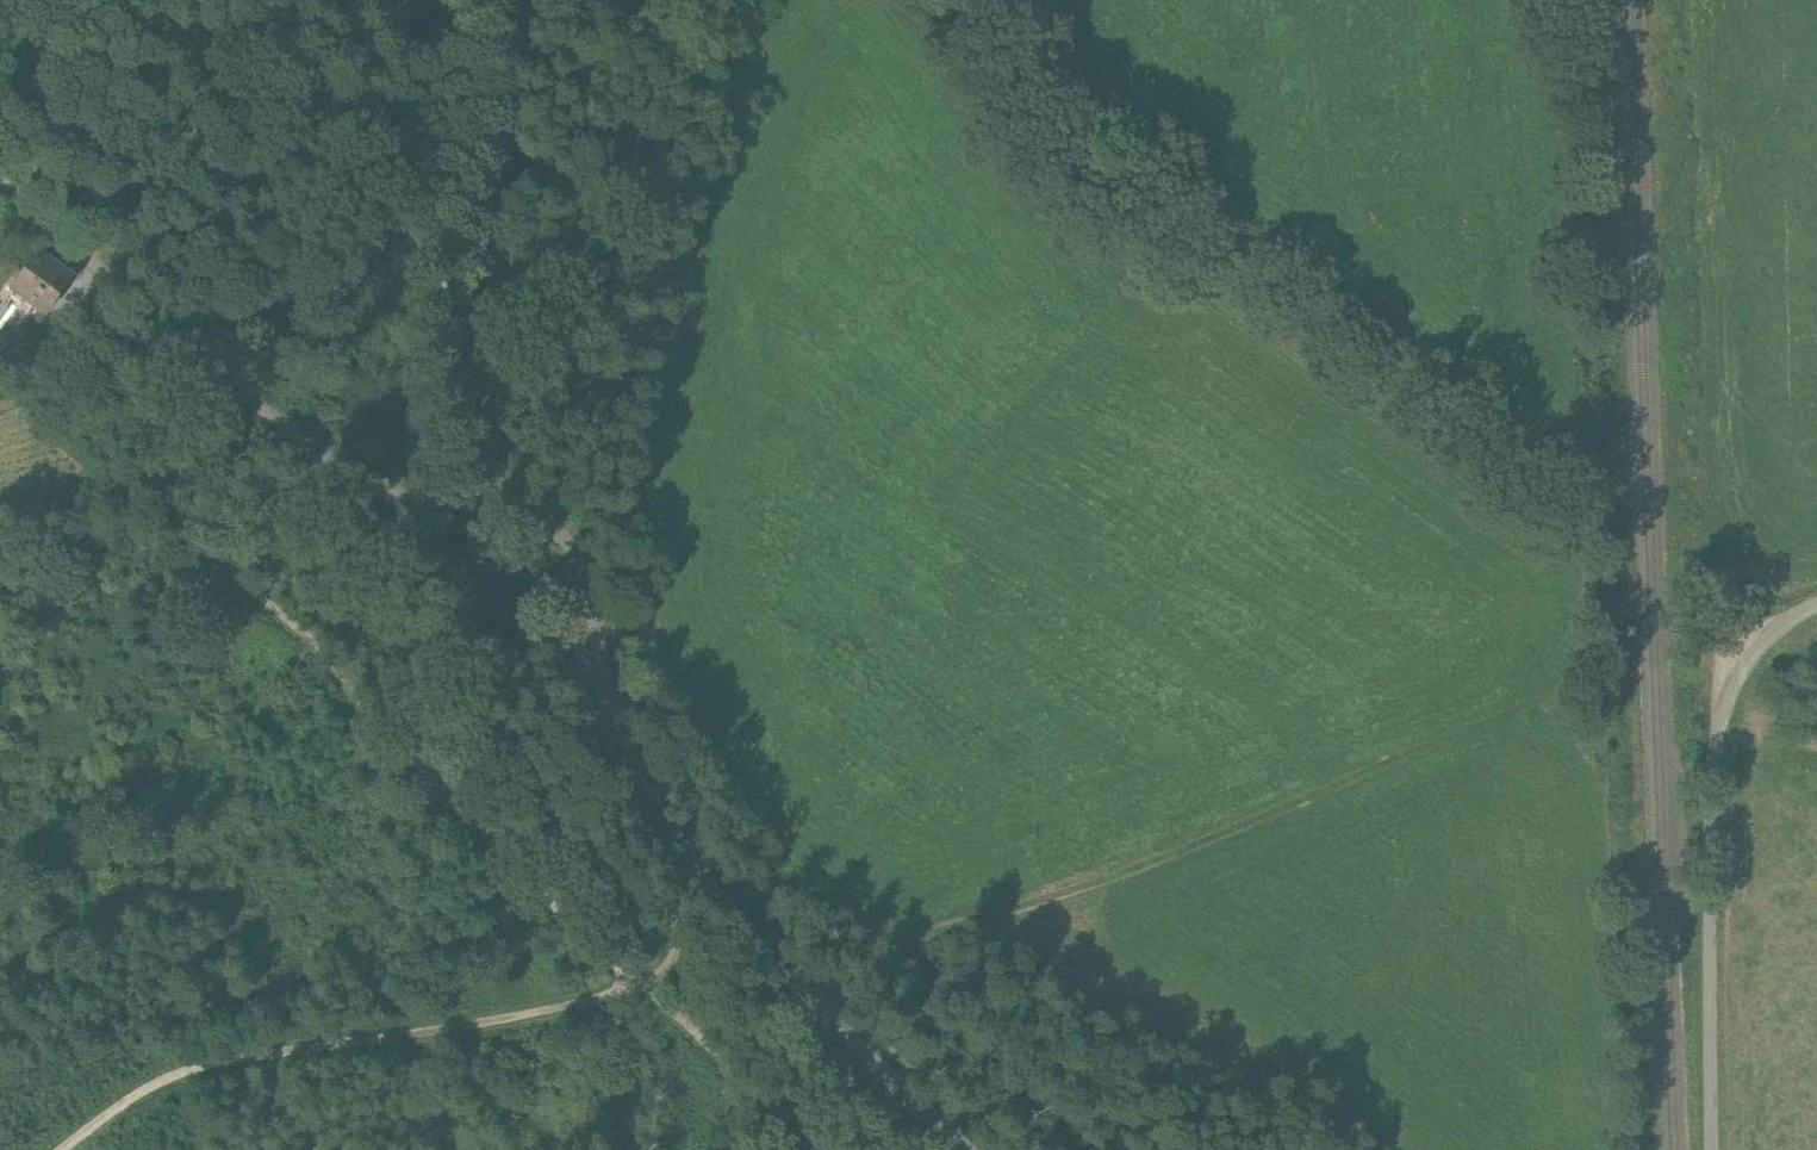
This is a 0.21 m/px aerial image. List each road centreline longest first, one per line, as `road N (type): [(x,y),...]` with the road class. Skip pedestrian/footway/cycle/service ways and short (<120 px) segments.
road 1 (unclassified): [(977,1149),(857,1042),(703,857),(625,719),(599,574),(566,529),(502,500),(379,484),(299,431),(0,186)]
road 2 (track): [(1582,561),(1572,664),(1557,695),(821,998)]
road 3 (track): [(223,370),(189,434),(181,496),(197,542),(316,648),(638,987)]
road 4 (track): [(62,1149),(177,1074),(527,1015),(638,987)]
road 5 (unclassified): [(1711,1149),(1718,738),(1764,641),(1816,605)]
road 6 (track): [(502,500),(565,656),(689,913)]
road 7 (track): [(689,913),(698,1033),(806,1149)]

